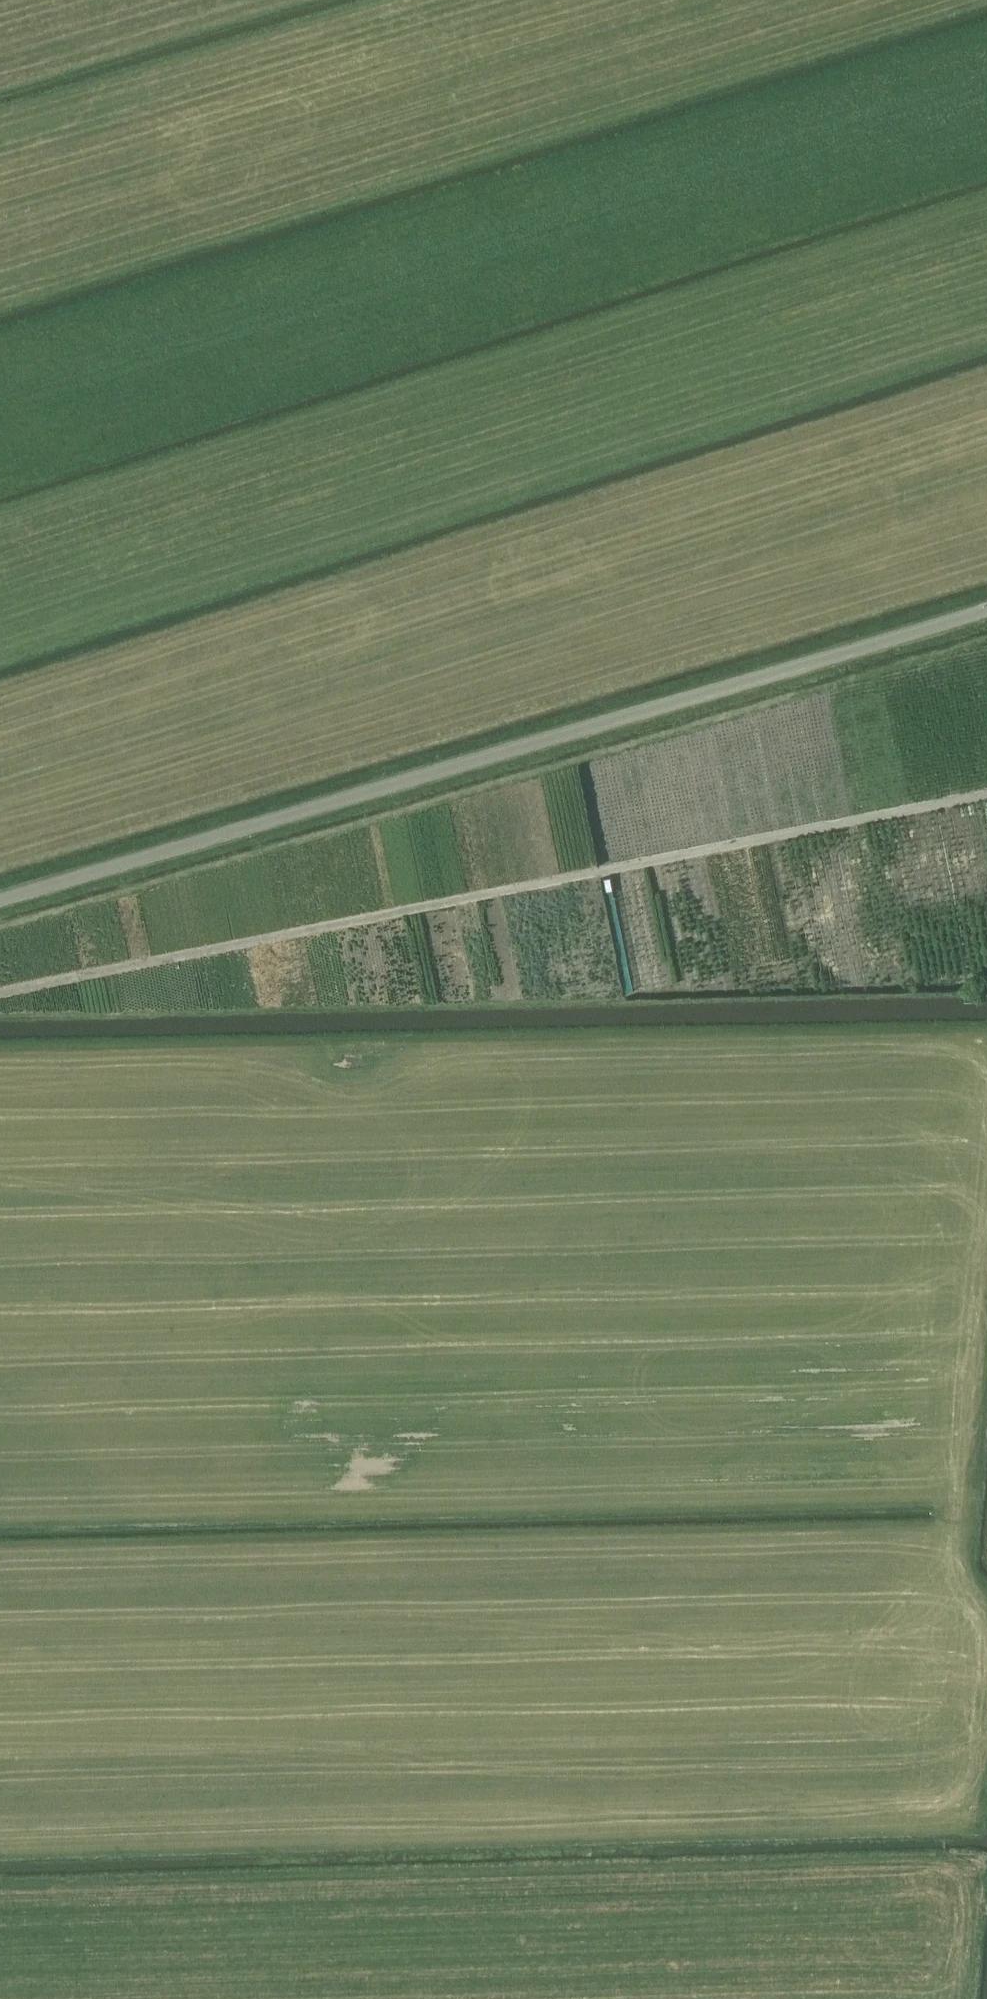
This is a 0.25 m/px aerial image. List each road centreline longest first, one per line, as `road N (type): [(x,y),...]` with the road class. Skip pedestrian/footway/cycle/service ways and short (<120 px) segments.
road 1 (track): [(0,1600),(56,1810),(100,1850),(824,1837),(986,1773)]
road 2 (tertiary): [(0,901),(986,607)]

